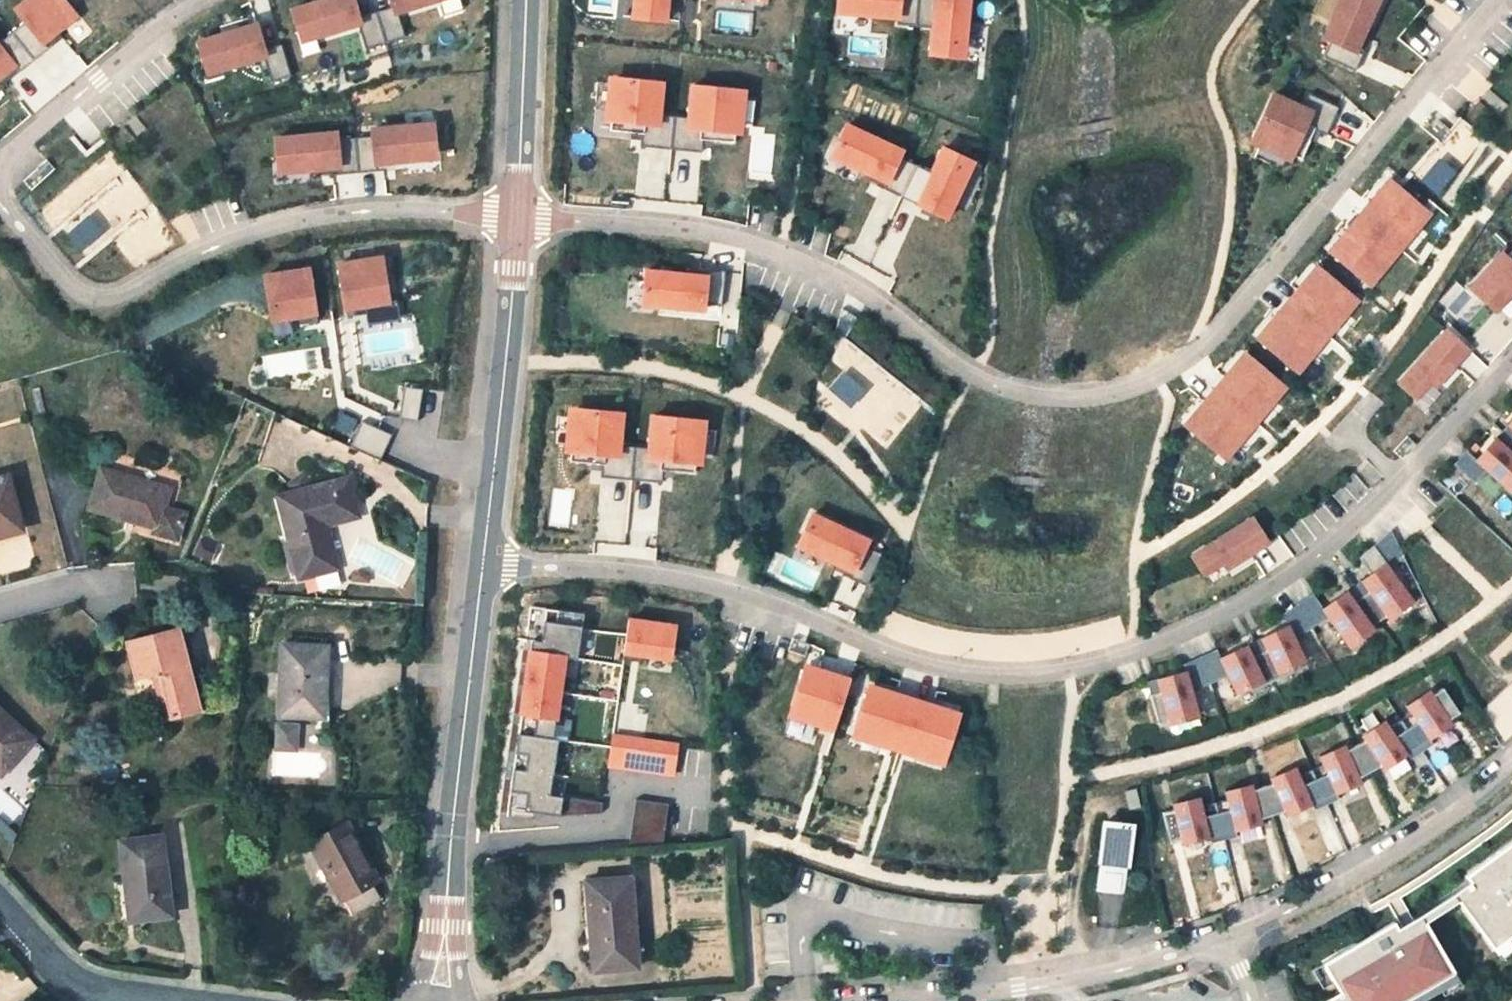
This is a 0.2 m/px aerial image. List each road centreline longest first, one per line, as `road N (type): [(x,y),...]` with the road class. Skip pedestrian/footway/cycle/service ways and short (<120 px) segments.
road 1 (residential): [(1498,0),(1238,315),(1176,370),(1083,400),(1022,393),(972,377),(890,312),(774,251),(687,230),(518,214)]
road 2 (residential): [(483,564),(612,571),(727,590),(961,672),(1069,671),(1194,629),(1308,565),(1455,429),(1511,365)]
road 3 (residential): [(518,214),(401,208),(326,216),(251,234),(109,300),(68,285),(0,200)]
road 4 (residential): [(439,1000),(483,564)]
road 5 (residential): [(483,564),(518,214)]
road 6 (residential): [(1511,770),(1377,867),(1231,937)]
road 7 (residential): [(1231,937),(1017,991),(928,1000)]
road 8 (residential): [(0,162),(203,0)]
road 9 (residential): [(518,214),(525,0)]
road 10 (residential): [(0,905),(60,971),(93,991),(164,1000)]
road 11 (residential): [(128,584),(68,588),(0,607)]

